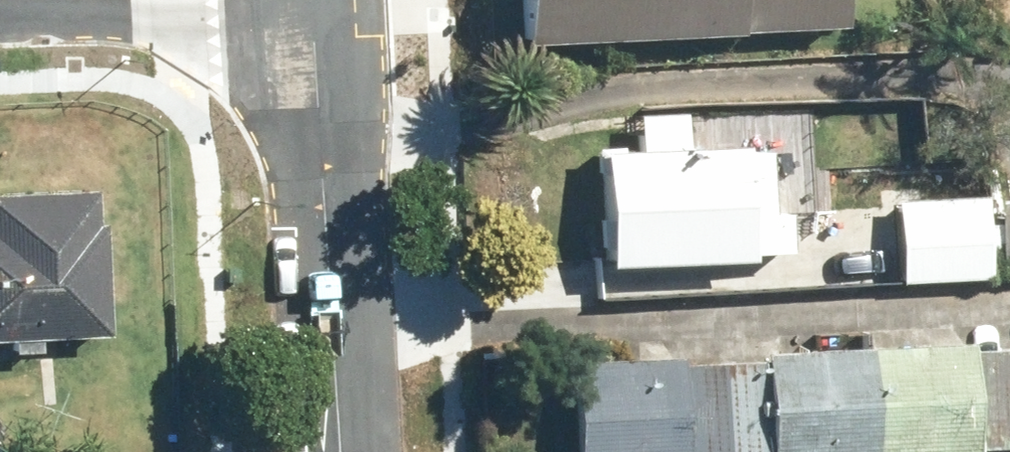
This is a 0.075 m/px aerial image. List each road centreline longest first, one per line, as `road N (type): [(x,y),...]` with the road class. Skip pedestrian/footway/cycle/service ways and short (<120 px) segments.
road 1 (tertiary): [(337,451),(310,0)]

